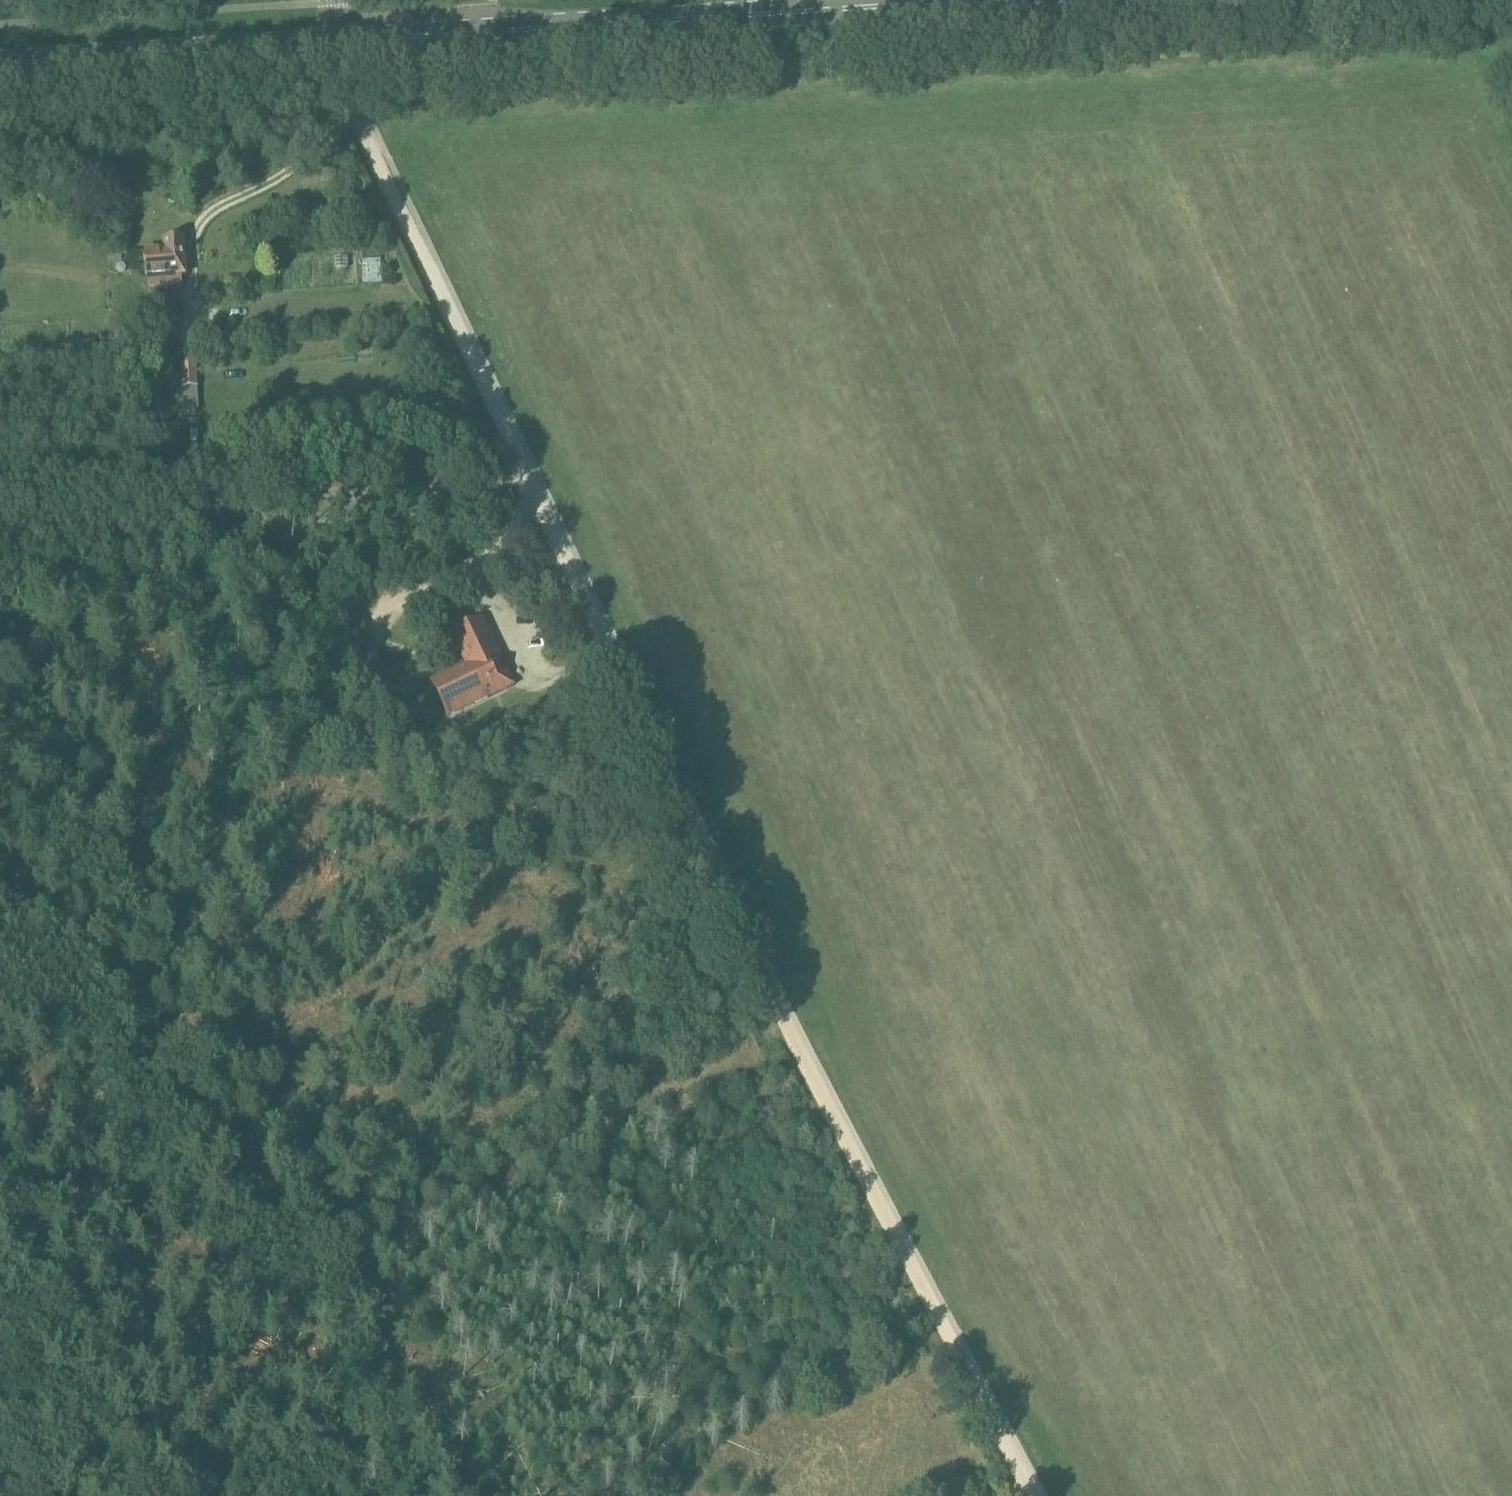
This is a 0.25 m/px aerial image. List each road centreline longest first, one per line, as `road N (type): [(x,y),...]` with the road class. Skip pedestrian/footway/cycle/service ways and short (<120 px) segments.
road 1 (unclassified): [(348,81),(419,251),(792,1036),(1030,1495)]
road 2 (primary): [(335,41),(957,0)]
road 3 (track): [(527,469),(0,511)]
road 4 (track): [(0,1188),(198,1495)]
road 5 (primary): [(0,65),(335,41)]
road 6 (track): [(194,345),(198,224),(311,153),(356,105)]
road 7 (track): [(612,655),(566,671),(532,667),(478,563),(527,469)]
road 8 (track): [(478,563),(366,610)]

